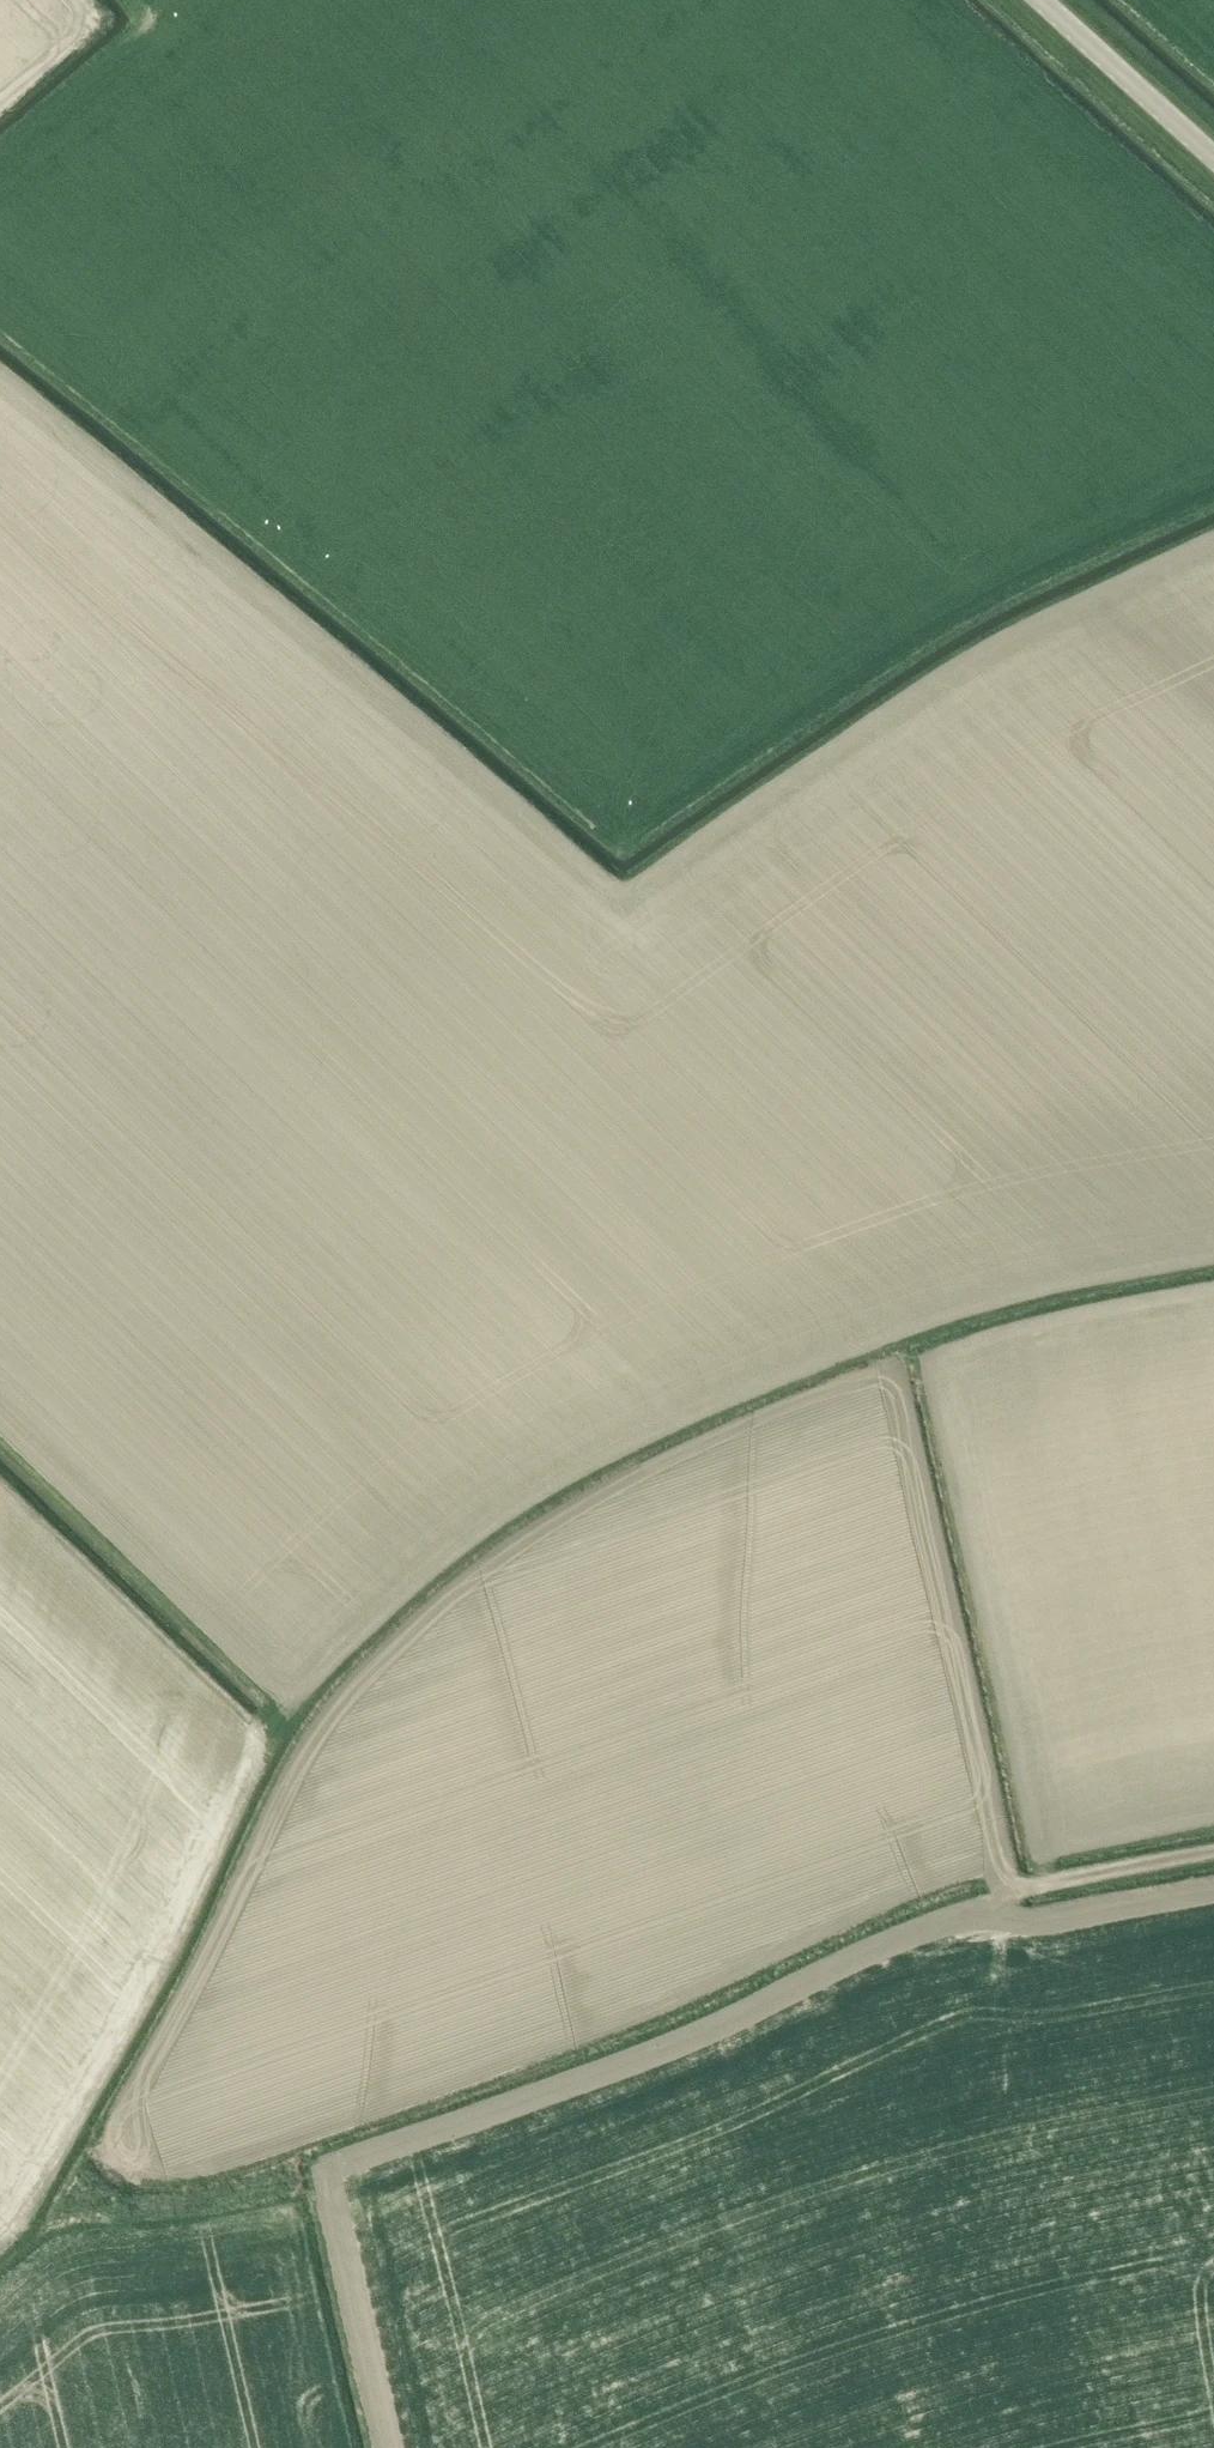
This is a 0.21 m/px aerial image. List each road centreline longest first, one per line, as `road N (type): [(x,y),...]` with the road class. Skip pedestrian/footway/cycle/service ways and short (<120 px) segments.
road 1 (tertiary): [(1213,159),(1038,0)]
road 2 (track): [(1213,1857),(1027,1895),(1002,1867)]

